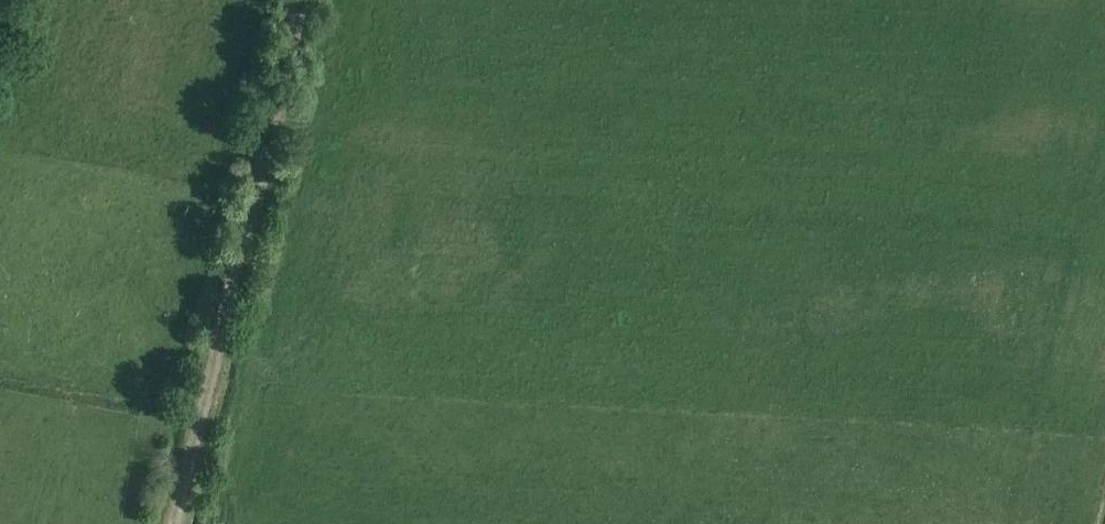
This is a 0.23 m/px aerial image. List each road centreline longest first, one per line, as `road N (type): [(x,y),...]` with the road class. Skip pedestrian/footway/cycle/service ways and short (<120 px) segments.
road 1 (track): [(301,0),(172,523)]

